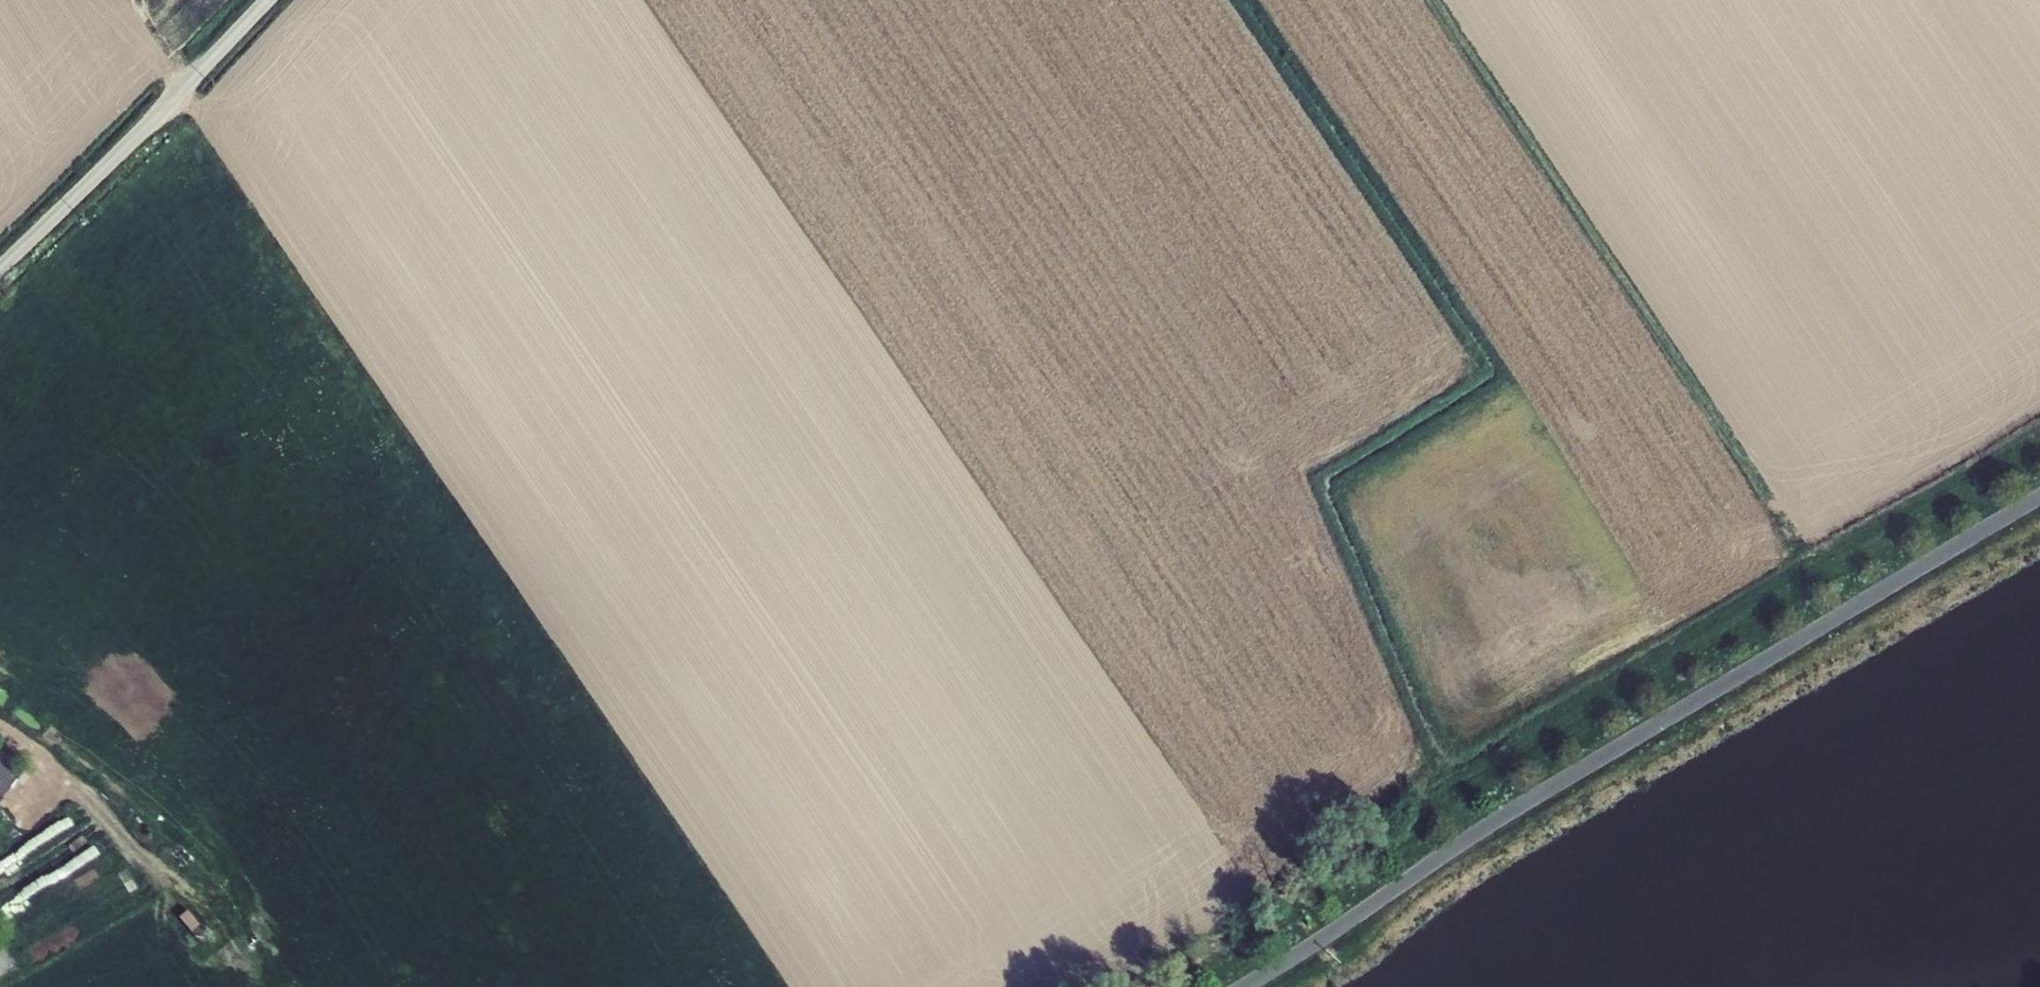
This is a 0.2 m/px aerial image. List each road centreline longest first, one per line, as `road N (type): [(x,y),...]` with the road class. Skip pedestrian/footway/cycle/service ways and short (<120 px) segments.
road 1 (unclassified): [(0,271),(271,0)]

